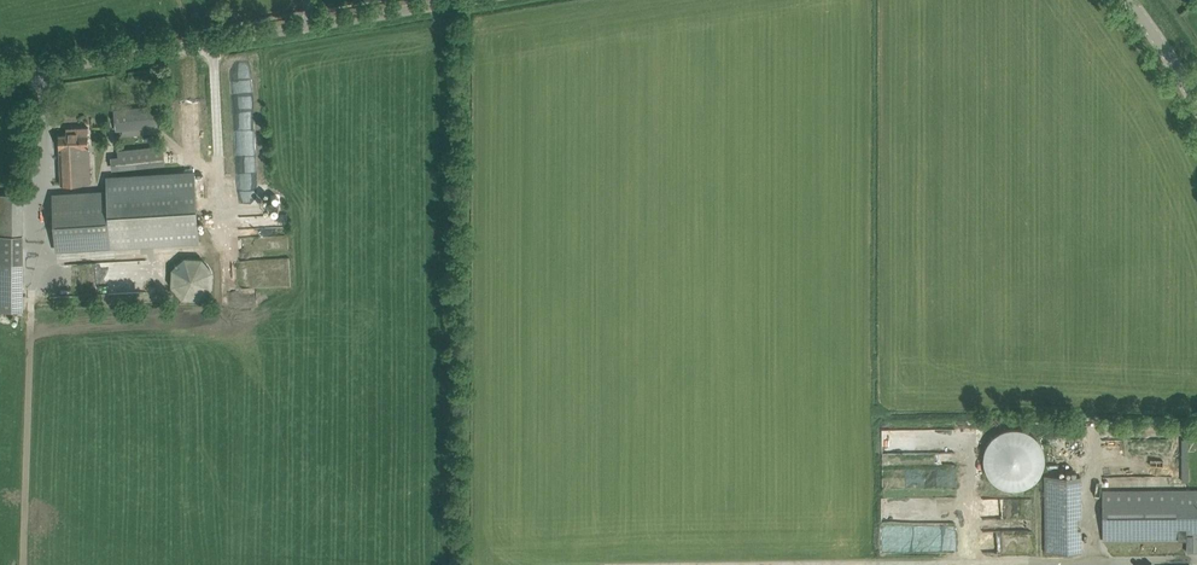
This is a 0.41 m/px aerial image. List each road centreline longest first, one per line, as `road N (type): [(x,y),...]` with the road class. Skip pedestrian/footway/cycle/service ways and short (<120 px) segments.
road 1 (unclassified): [(0,78),(463,0)]
road 2 (track): [(24,564),(35,261)]

